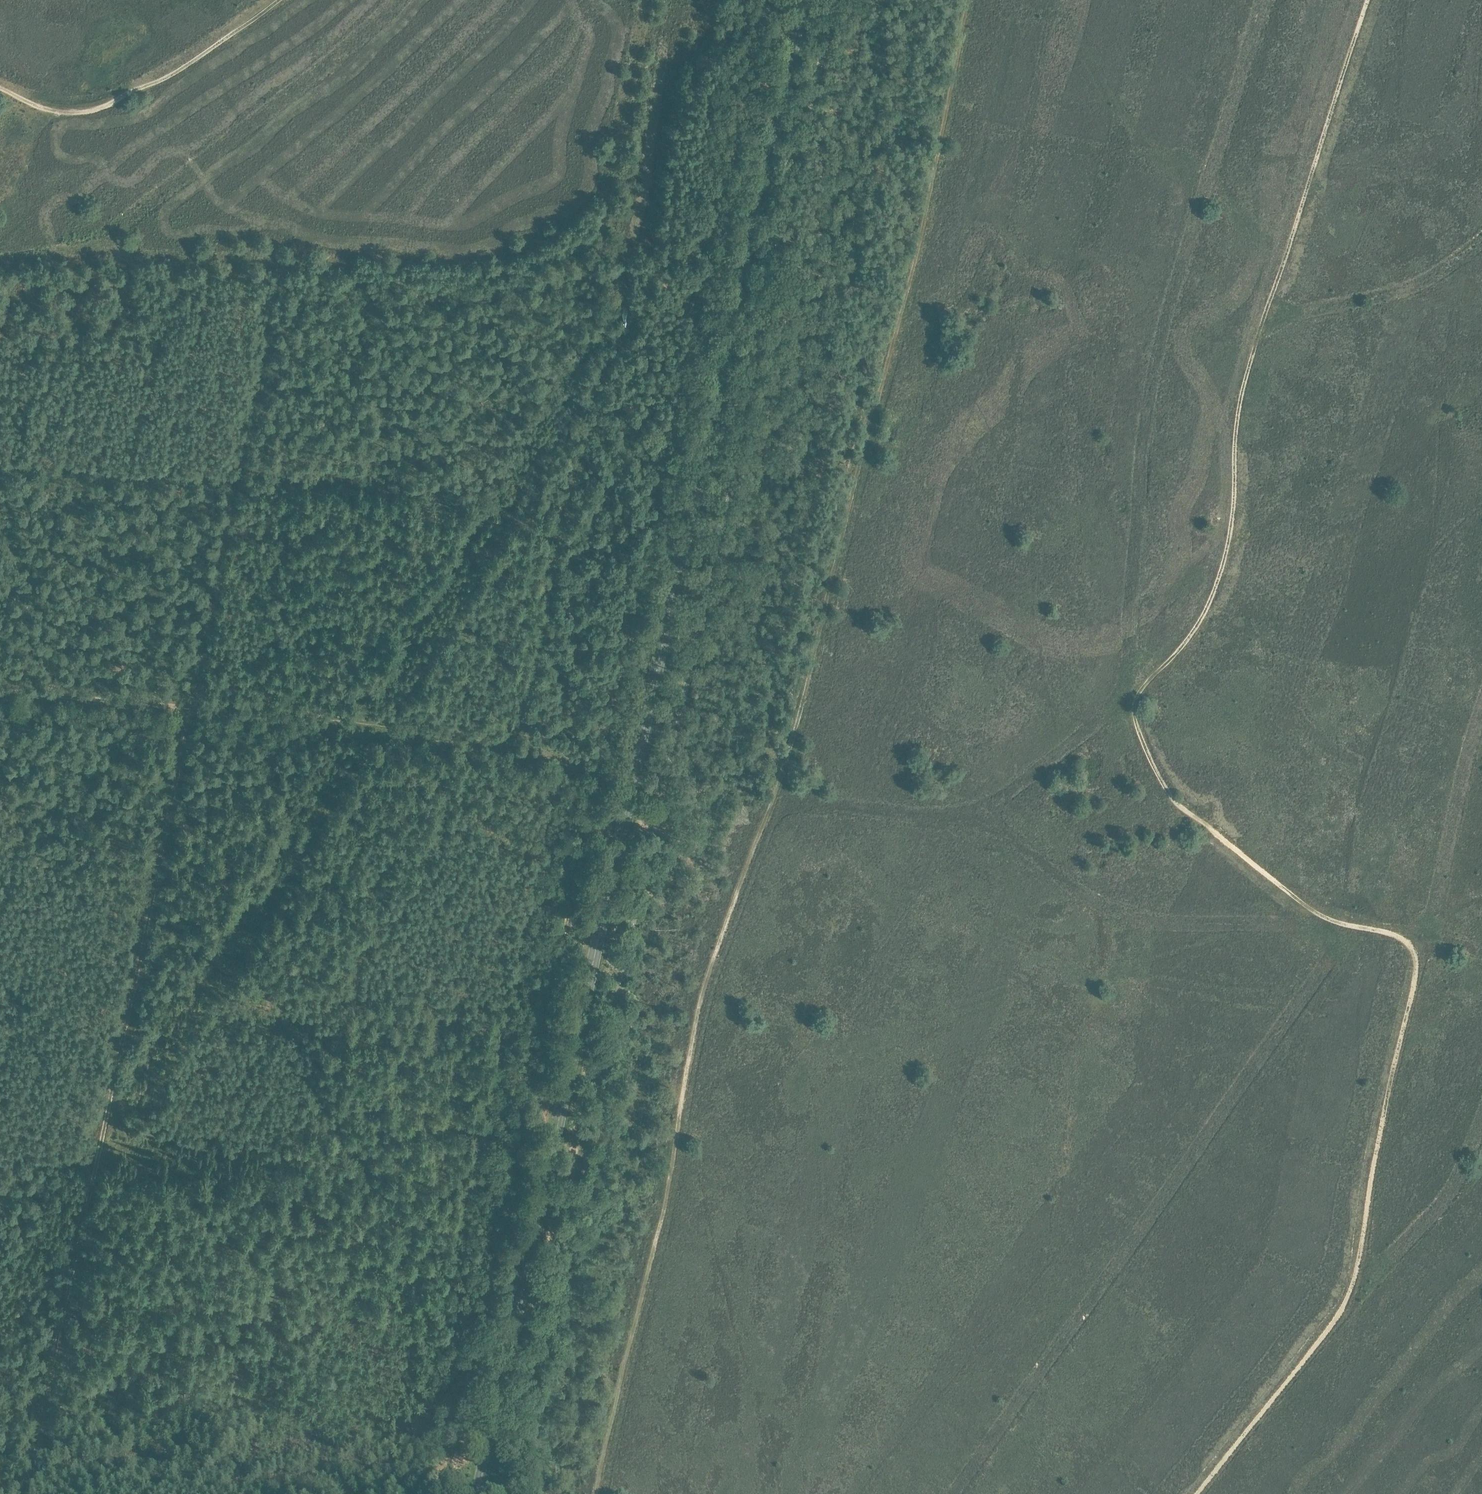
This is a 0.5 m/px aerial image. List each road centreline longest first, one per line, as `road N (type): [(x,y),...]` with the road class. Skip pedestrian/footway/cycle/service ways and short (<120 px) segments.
road 1 (track): [(1368,0),(1243,386),(1219,579),(1195,629),(1136,698),(1133,714),(1160,779),(1185,810),(1323,917),(1401,937),(1415,954),(1416,976),(1345,1304),(1198,1493)]
road 2 (secondary): [(478,1493),(804,0)]
road 3 (track): [(190,708),(29,1493)]
road 4 (track): [(190,708),(478,739),(634,775)]
road 5 (track): [(279,0),(181,69),(119,100),(54,109),(0,91)]
road 6 (track): [(190,708),(0,692)]

